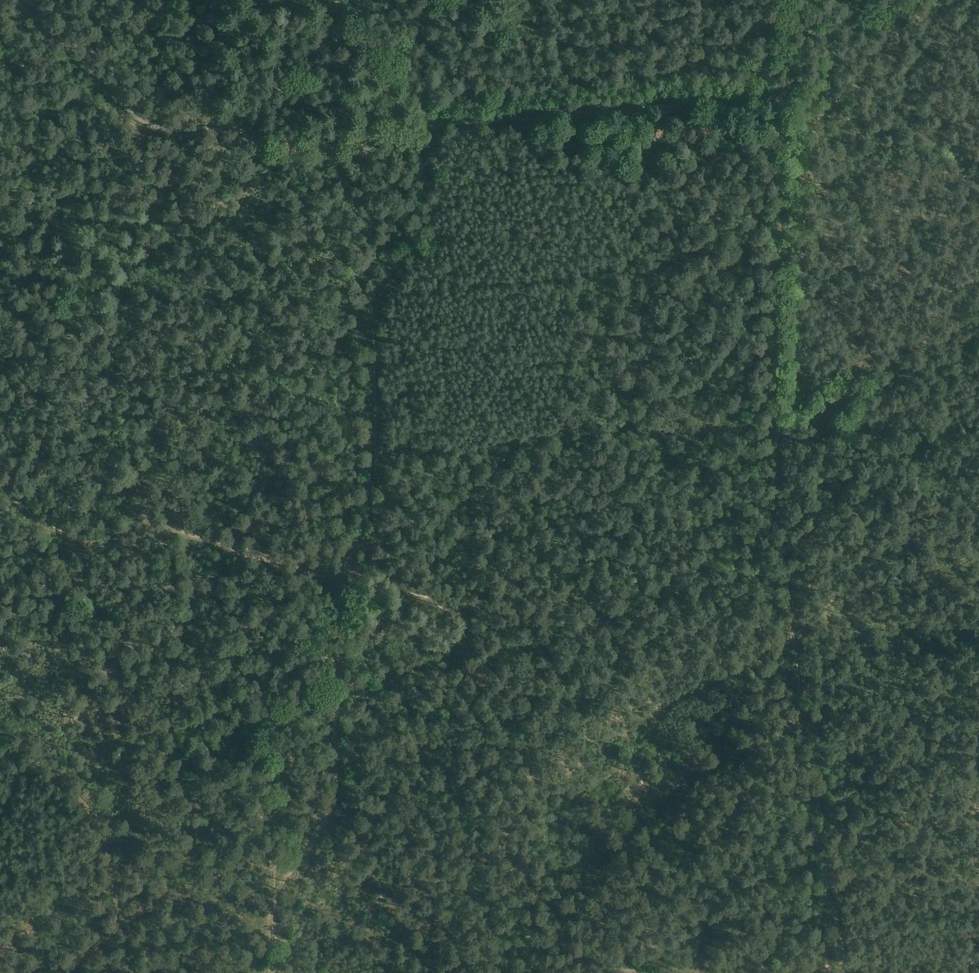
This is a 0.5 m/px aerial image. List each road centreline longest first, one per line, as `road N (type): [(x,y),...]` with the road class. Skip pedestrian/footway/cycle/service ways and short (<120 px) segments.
road 1 (track): [(784,579),(776,417),(785,91)]
road 2 (track): [(17,0),(145,127),(214,123),(276,145),(329,151),(421,122)]
road 3 (track): [(421,122),(420,227),(372,299),(372,484),(349,562)]
road 4 (track): [(343,576),(335,787),(279,874),(272,972)]
road 5 (track): [(343,576),(187,534),(74,541),(0,485)]
road 6 (track): [(421,122),(785,91)]
road 7 (track): [(808,798),(784,579)]
road 8 (track): [(845,972),(808,798)]
road 9 (track): [(133,916),(200,900),(272,897)]
road 10 (track): [(434,0),(423,49),(421,122)]

